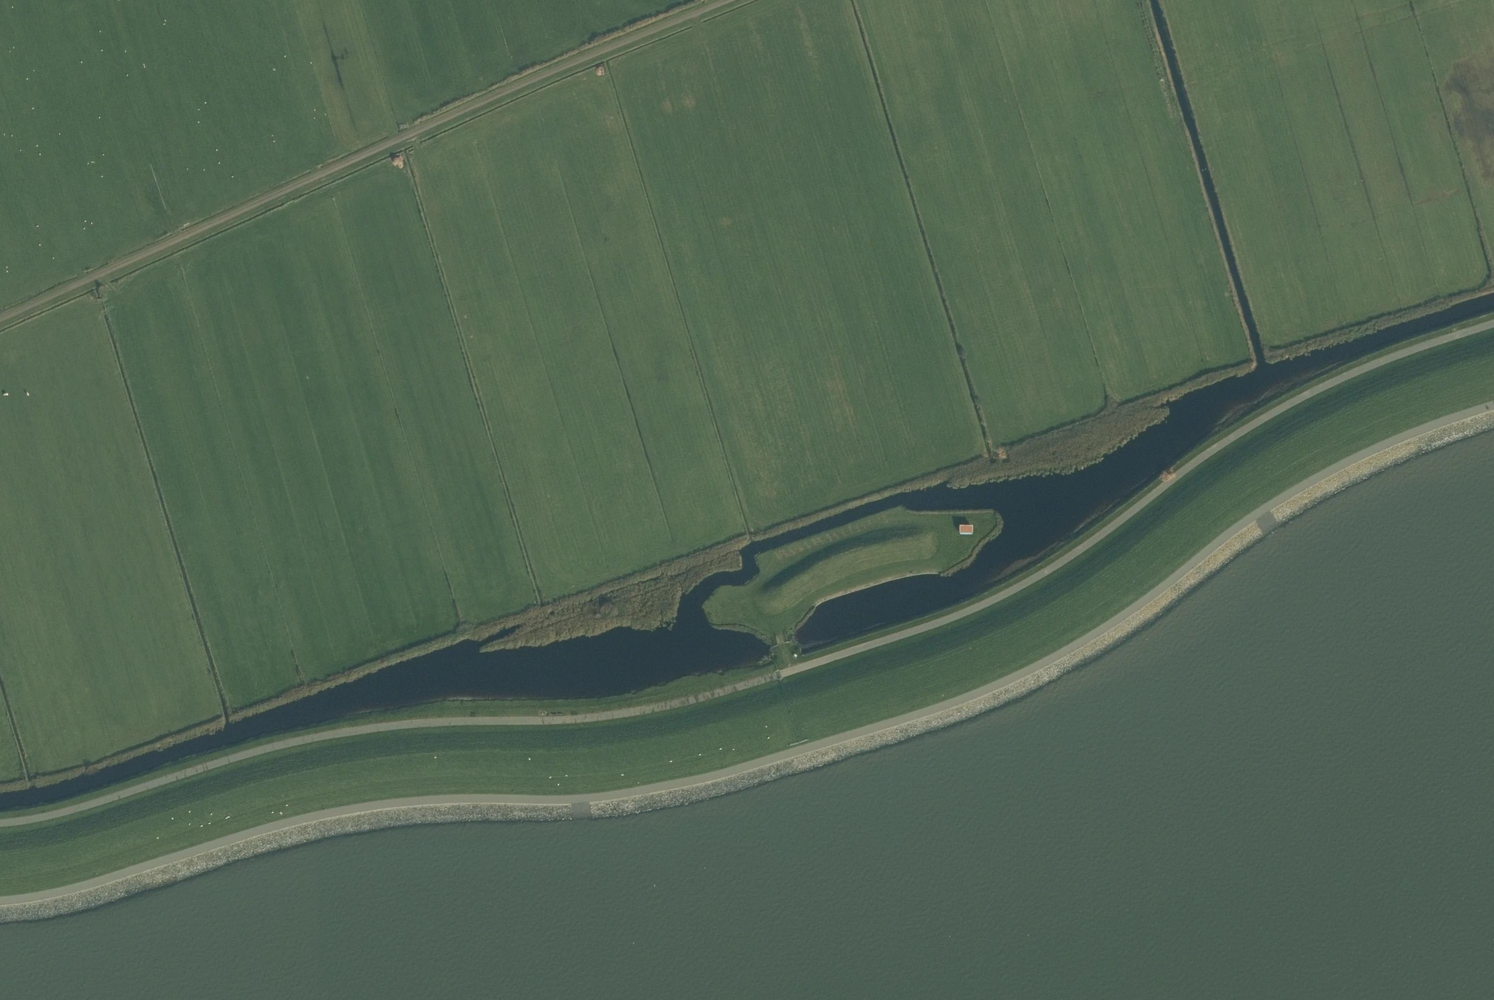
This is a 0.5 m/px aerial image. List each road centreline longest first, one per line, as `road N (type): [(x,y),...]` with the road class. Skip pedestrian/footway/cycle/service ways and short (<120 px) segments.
road 1 (unclassified): [(0,827),(350,735),(674,709),(904,640),(1031,588),(1302,403),(1493,328)]
road 2 (unclassified): [(0,908),(86,895),(329,824),(674,792),(913,722),(1069,659),(1349,471),(1493,414)]
road 3 (unclassified): [(0,318),(736,0)]

